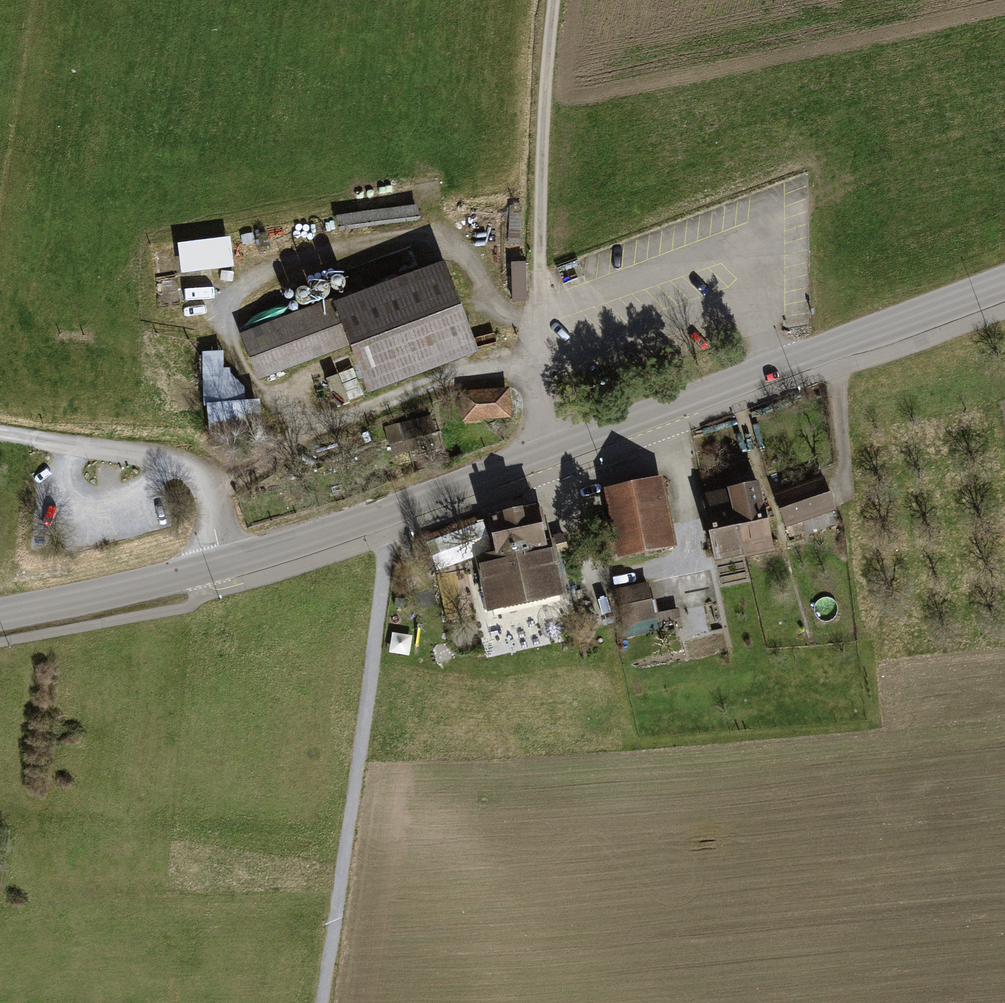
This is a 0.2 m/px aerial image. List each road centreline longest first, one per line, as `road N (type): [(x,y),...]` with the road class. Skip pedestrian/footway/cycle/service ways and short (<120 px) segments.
road 1 (tertiary): [(222,563),(389,511),(1004,283)]
road 2 (track): [(307,433),(251,382),(223,328),(227,297),(251,277),(425,234),(467,256),(498,311),(539,313)]
road 3 (track): [(324,1002),(387,536)]
road 4 (track): [(210,493),(317,428),(464,374),(539,363)]
road 5 (tertiary): [(0,613),(222,563)]
road 6 (unclassified): [(222,563),(210,493),(191,467),(72,445)]

